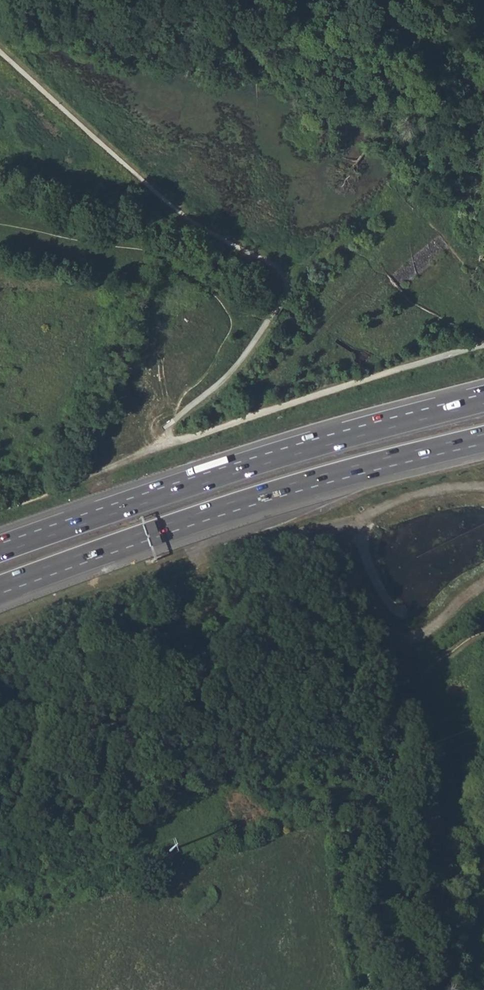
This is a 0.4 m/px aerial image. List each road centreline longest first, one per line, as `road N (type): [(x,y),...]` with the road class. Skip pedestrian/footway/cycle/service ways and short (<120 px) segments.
road 1 (motorway): [(0,589),(240,506),(483,438)]
road 2 (motorway): [(483,402),(236,470),(0,551)]
road 3 (track): [(286,295),(294,283),(191,222),(0,52)]
road 4 (track): [(483,348),(173,443)]
road 5 (track): [(173,443),(0,512)]
road 6 (track): [(173,443),(176,418),(236,368),(268,323)]

